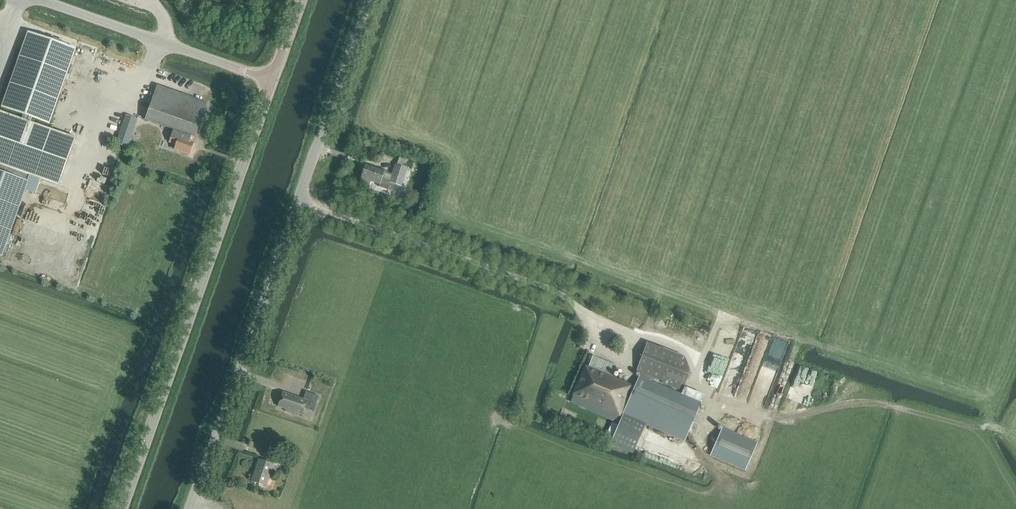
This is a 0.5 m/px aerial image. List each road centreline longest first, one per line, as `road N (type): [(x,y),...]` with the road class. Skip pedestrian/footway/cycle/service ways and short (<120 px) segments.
road 1 (unclassified): [(192,508),(371,0)]
road 2 (tertiary): [(122,508),(275,81)]
road 3 (unclassified): [(275,81),(41,0)]

